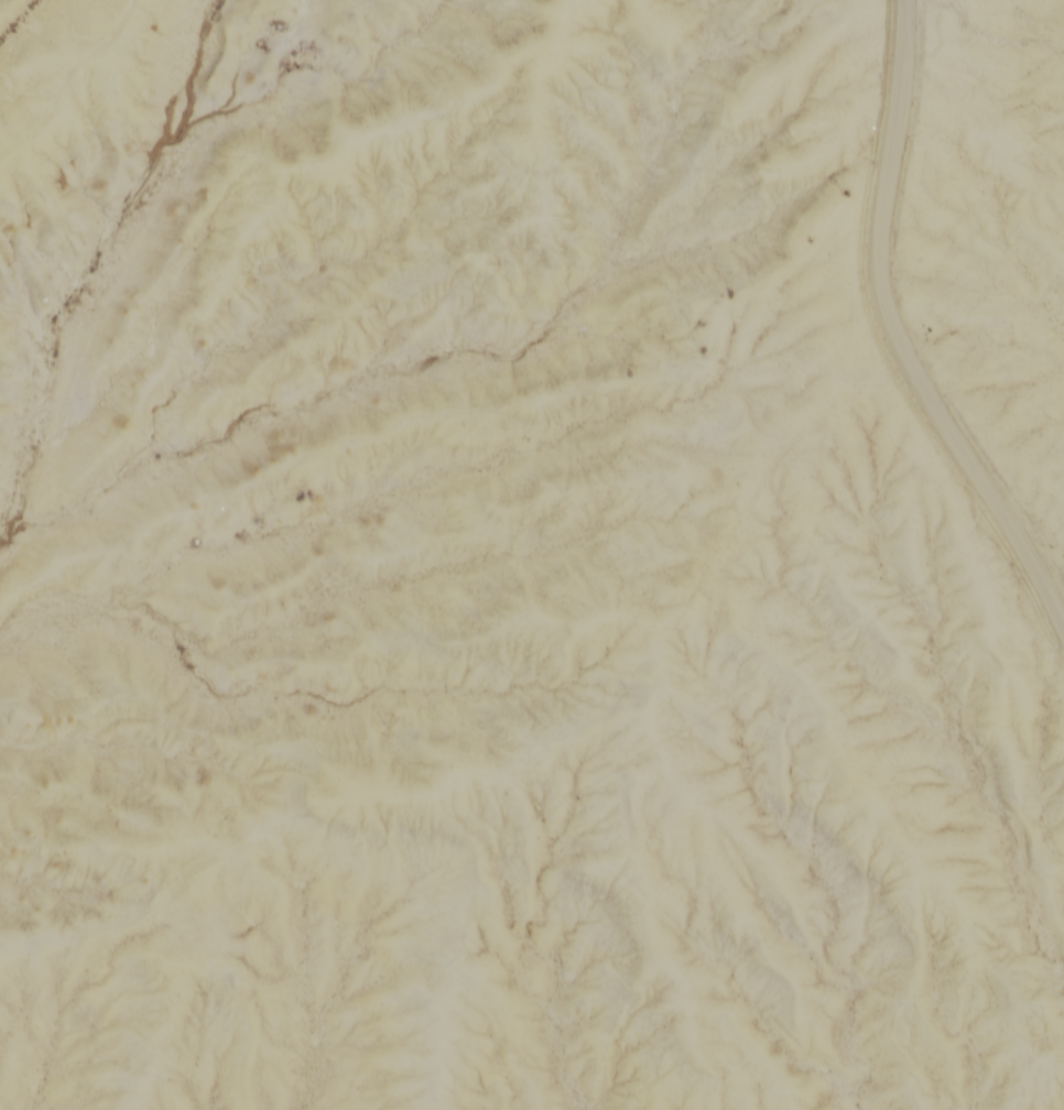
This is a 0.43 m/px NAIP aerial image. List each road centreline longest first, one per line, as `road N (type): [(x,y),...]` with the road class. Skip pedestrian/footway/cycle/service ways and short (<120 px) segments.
road 1 (tertiary): [(1063,627),(886,316),(881,259),(911,0)]

